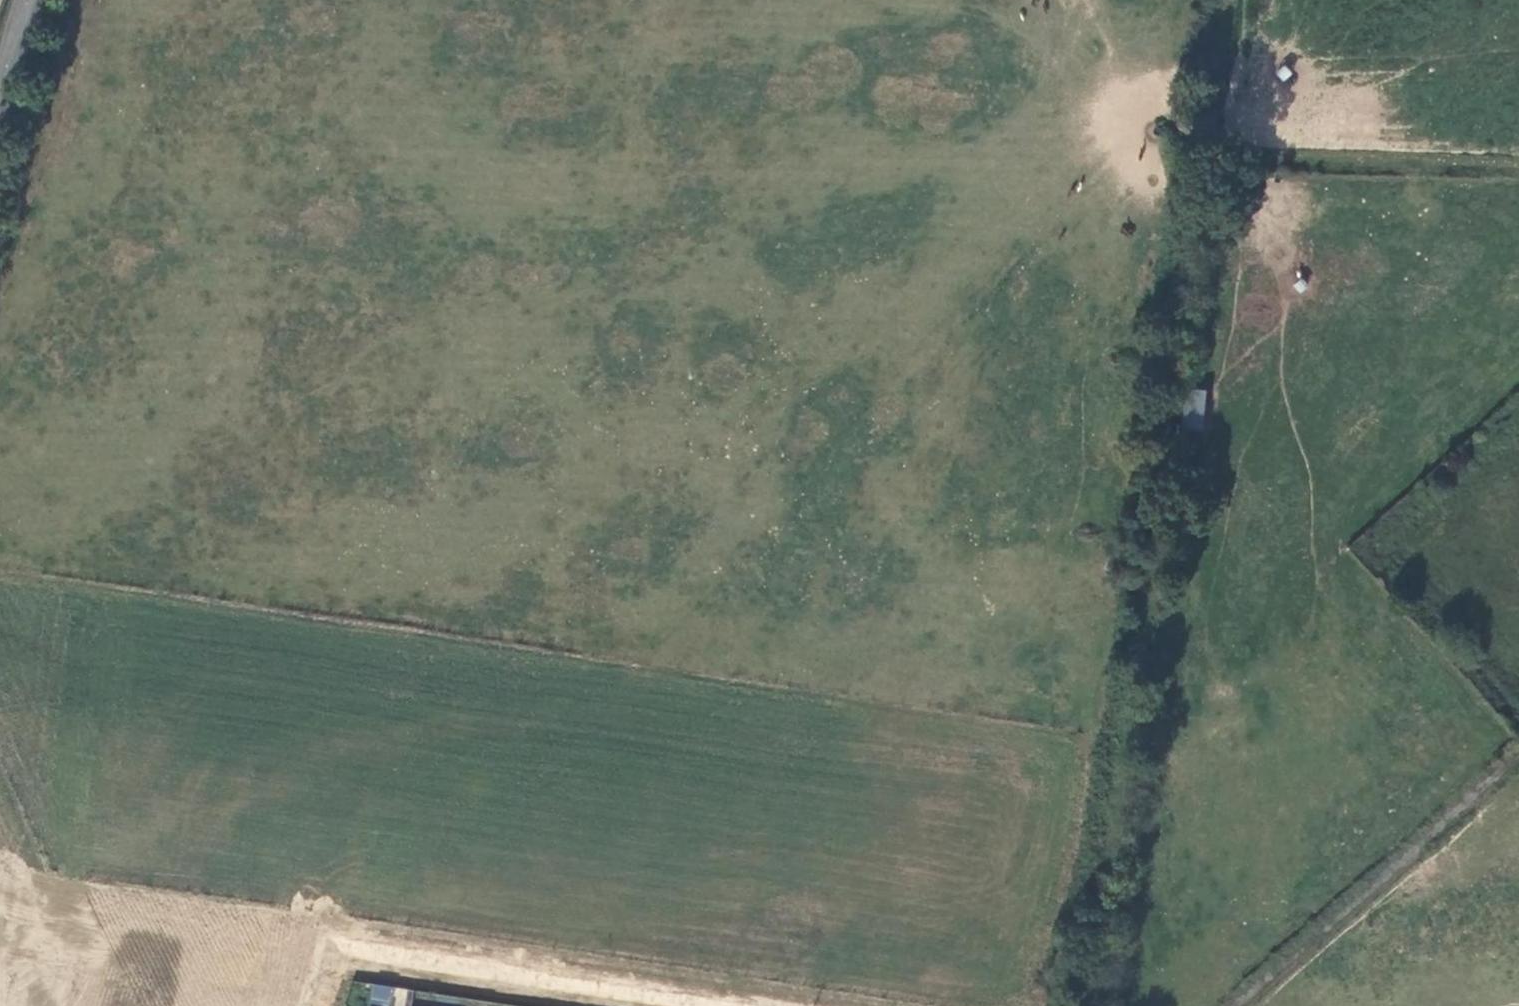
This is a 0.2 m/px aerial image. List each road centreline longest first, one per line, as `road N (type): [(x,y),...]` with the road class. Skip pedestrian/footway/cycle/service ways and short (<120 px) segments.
road 1 (track): [(1171,109),(1195,143),(1213,146),(1518,157)]

